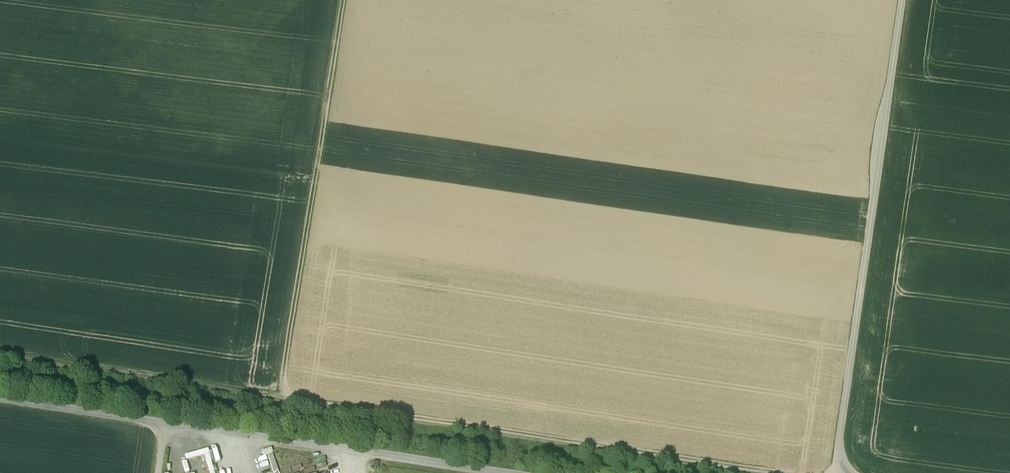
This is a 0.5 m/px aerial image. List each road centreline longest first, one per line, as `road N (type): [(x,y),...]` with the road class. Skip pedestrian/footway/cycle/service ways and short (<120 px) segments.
road 1 (track): [(349,0),(288,393),(0,354)]
road 2 (unclassified): [(513,472),(0,397)]
road 3 (track): [(288,393),(799,472)]
road 4 (track): [(905,0),(835,472)]

